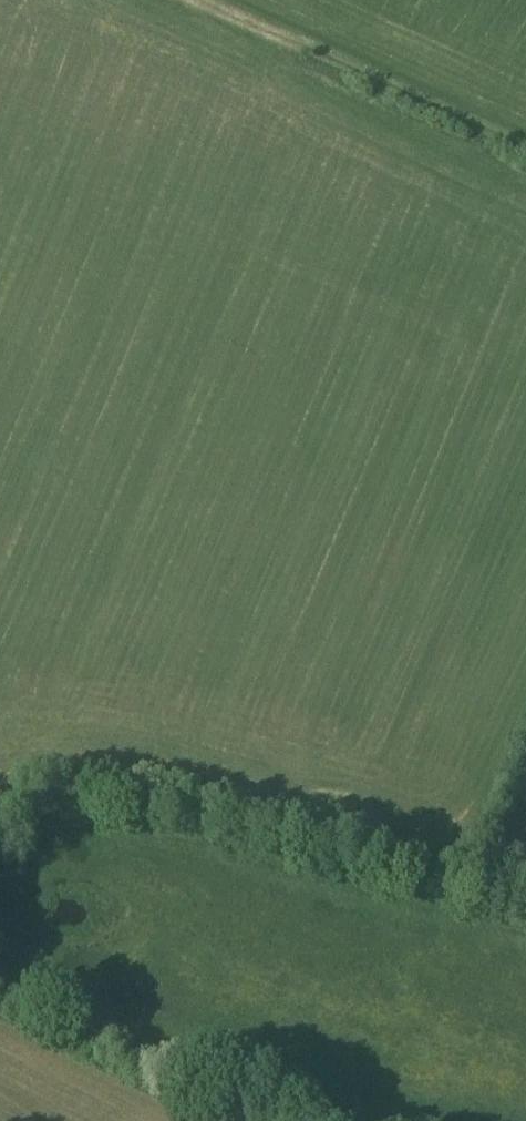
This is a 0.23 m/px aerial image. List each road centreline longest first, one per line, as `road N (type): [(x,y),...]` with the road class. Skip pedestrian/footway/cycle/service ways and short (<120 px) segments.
road 1 (track): [(195,0),(525,154)]

